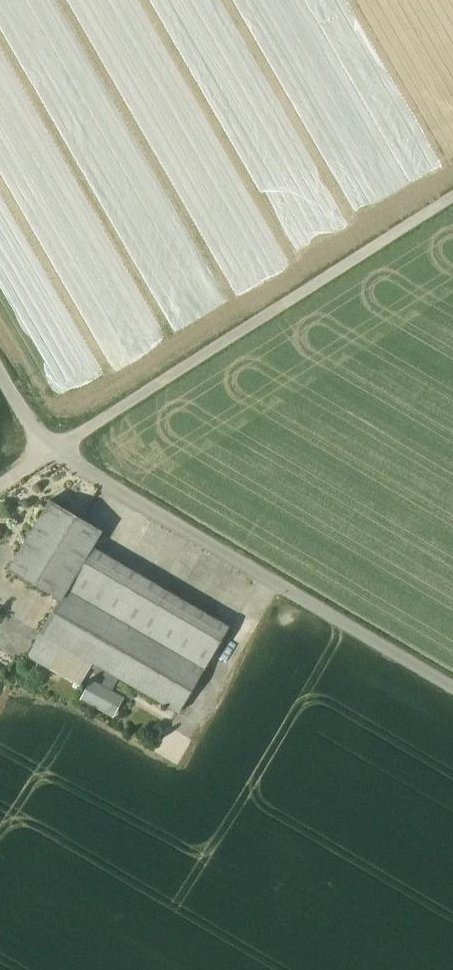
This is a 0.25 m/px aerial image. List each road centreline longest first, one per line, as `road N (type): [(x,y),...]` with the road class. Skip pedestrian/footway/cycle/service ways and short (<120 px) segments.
road 1 (unclassified): [(0,484),(452,198)]
road 2 (track): [(48,453),(452,693)]

